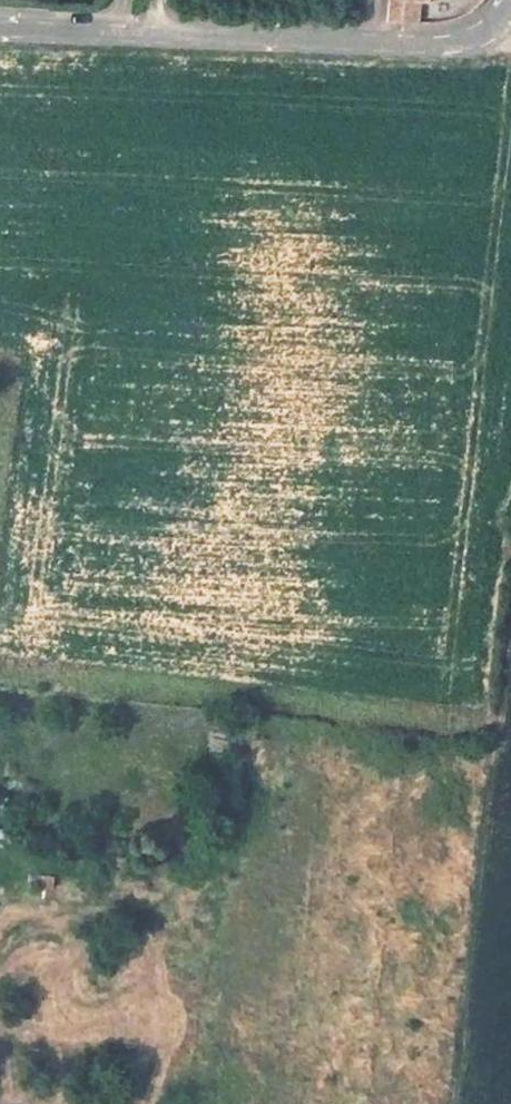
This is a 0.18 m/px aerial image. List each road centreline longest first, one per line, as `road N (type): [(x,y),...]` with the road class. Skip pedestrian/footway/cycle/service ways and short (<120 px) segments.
road 1 (residential): [(510,0),(496,24),(457,46),(0,32)]

